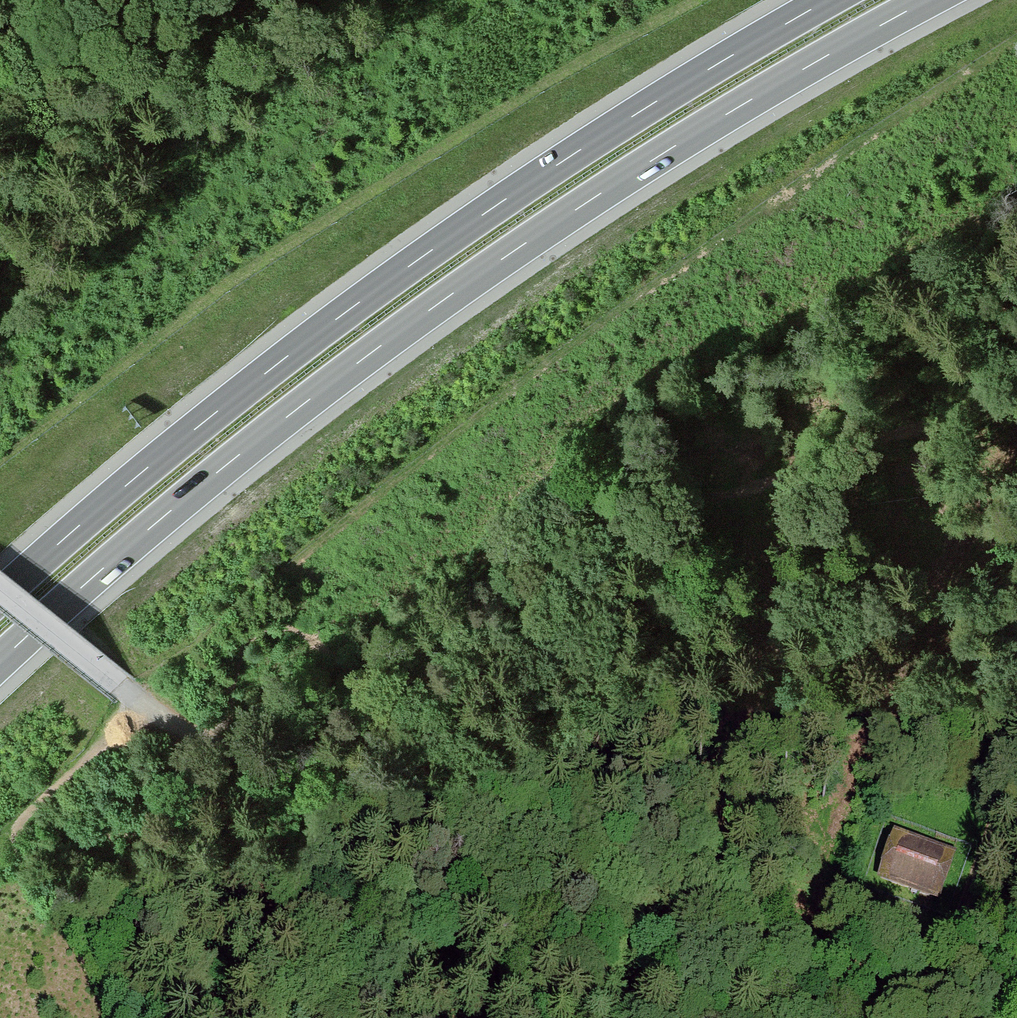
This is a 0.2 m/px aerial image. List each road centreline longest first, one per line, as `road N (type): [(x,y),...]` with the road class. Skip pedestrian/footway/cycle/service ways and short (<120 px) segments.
road 1 (motorway): [(0,661),(230,462),(441,301),(662,154),(927,0)]
road 2 (track): [(939,1017),(754,933),(370,808),(173,723),(0,589)]
road 3 (motorway): [(828,0),(638,113),(414,263),(201,424),(0,596)]
road 4 (track): [(1016,756),(948,944),(909,1001)]
road 5 (track): [(148,708),(0,841)]

